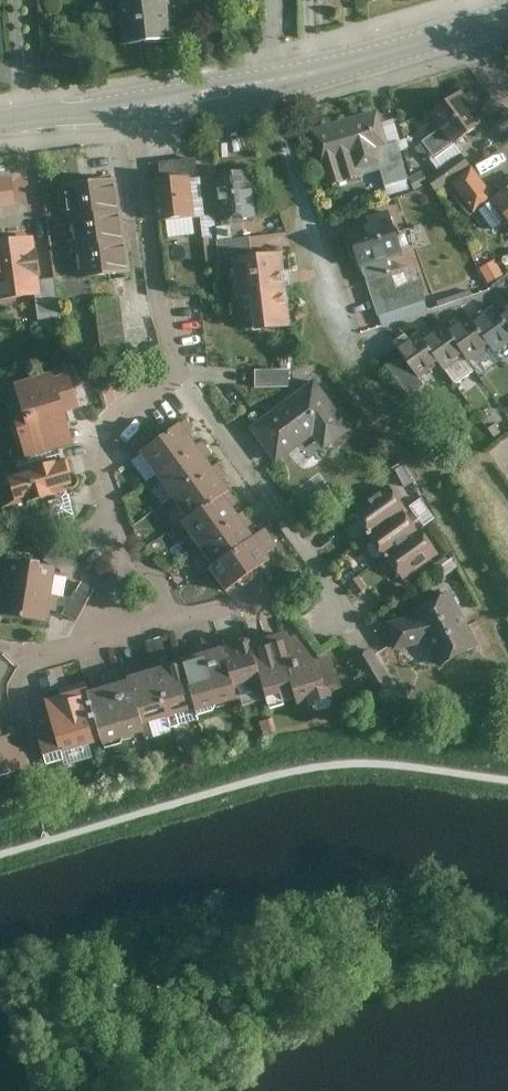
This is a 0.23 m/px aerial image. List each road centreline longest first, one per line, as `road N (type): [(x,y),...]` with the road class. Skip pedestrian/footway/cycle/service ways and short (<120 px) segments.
road 1 (residential): [(180,371),(110,426),(103,441),(115,517),(148,626),(44,656)]
road 2 (residential): [(180,371),(365,627)]
road 3 (residential): [(133,105),(161,305),(180,371)]
road 4 (tertiary): [(467,26),(273,82)]
road 5 (tertiary): [(273,82),(133,105)]
road 6 (tertiary): [(133,105),(0,121)]

